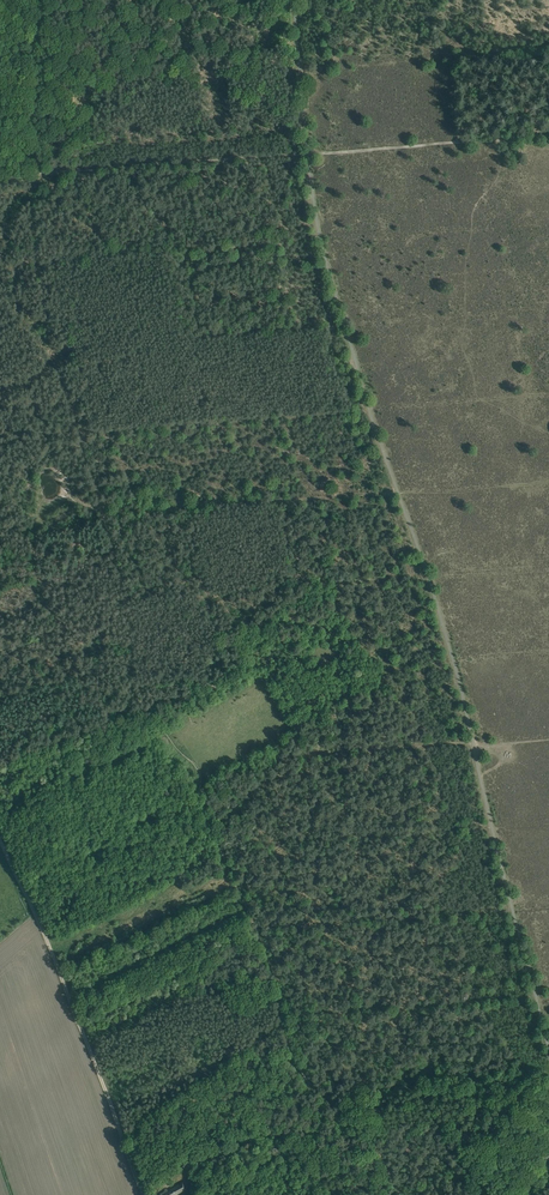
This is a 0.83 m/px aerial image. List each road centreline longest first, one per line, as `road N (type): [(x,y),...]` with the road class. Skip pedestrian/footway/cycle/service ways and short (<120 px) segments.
road 1 (track): [(0,839),(89,1041),(144,1194)]
road 2 (track): [(308,154),(0,177)]
road 3 (track): [(548,135),(308,154)]

